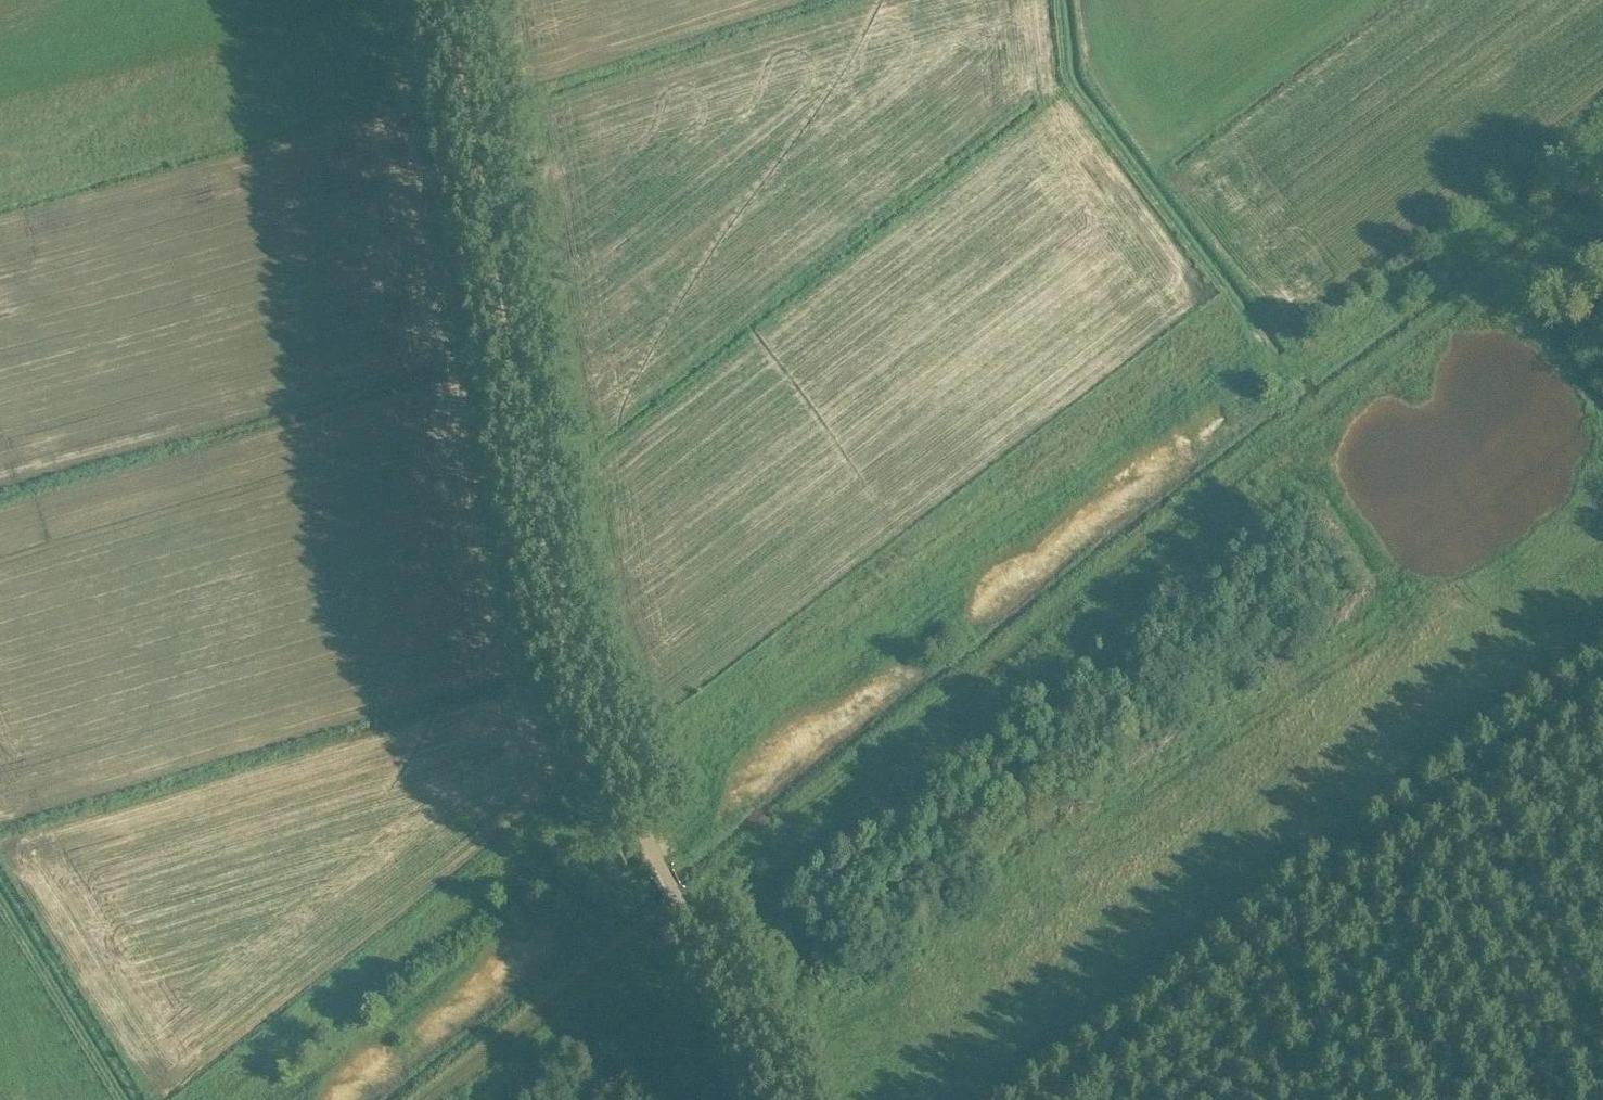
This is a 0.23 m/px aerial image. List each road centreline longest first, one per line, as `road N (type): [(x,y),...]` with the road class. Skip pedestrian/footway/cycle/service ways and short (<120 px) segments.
road 1 (unclassified): [(804,1099),(674,894),(562,654),(448,0)]

